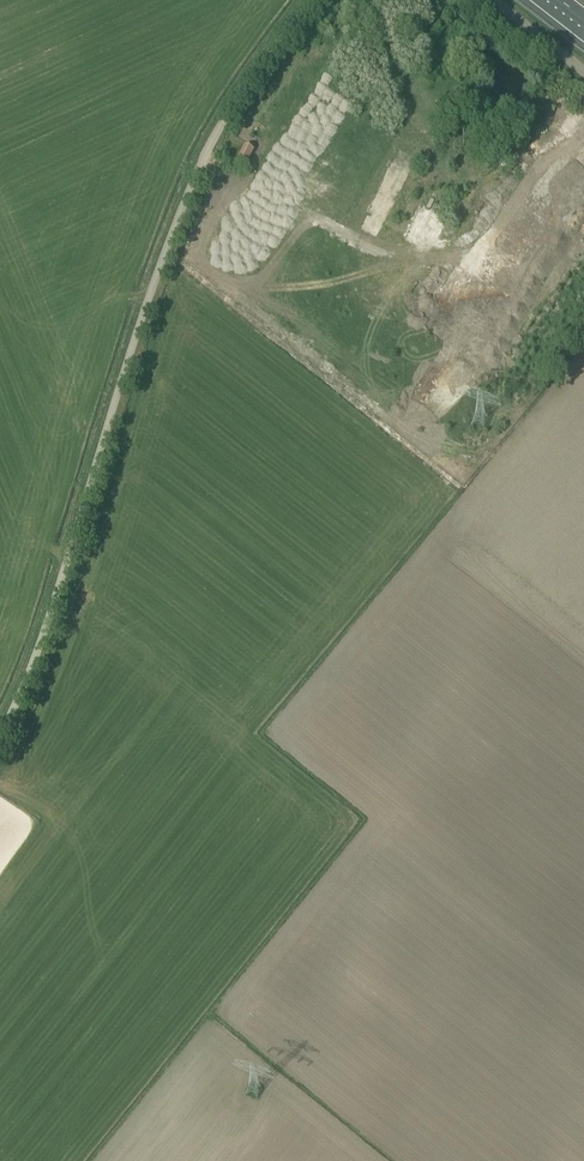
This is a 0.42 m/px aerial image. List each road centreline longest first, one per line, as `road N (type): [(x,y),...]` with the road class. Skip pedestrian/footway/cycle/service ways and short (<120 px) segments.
road 1 (unclassified): [(0,742),(203,158),(311,0)]

